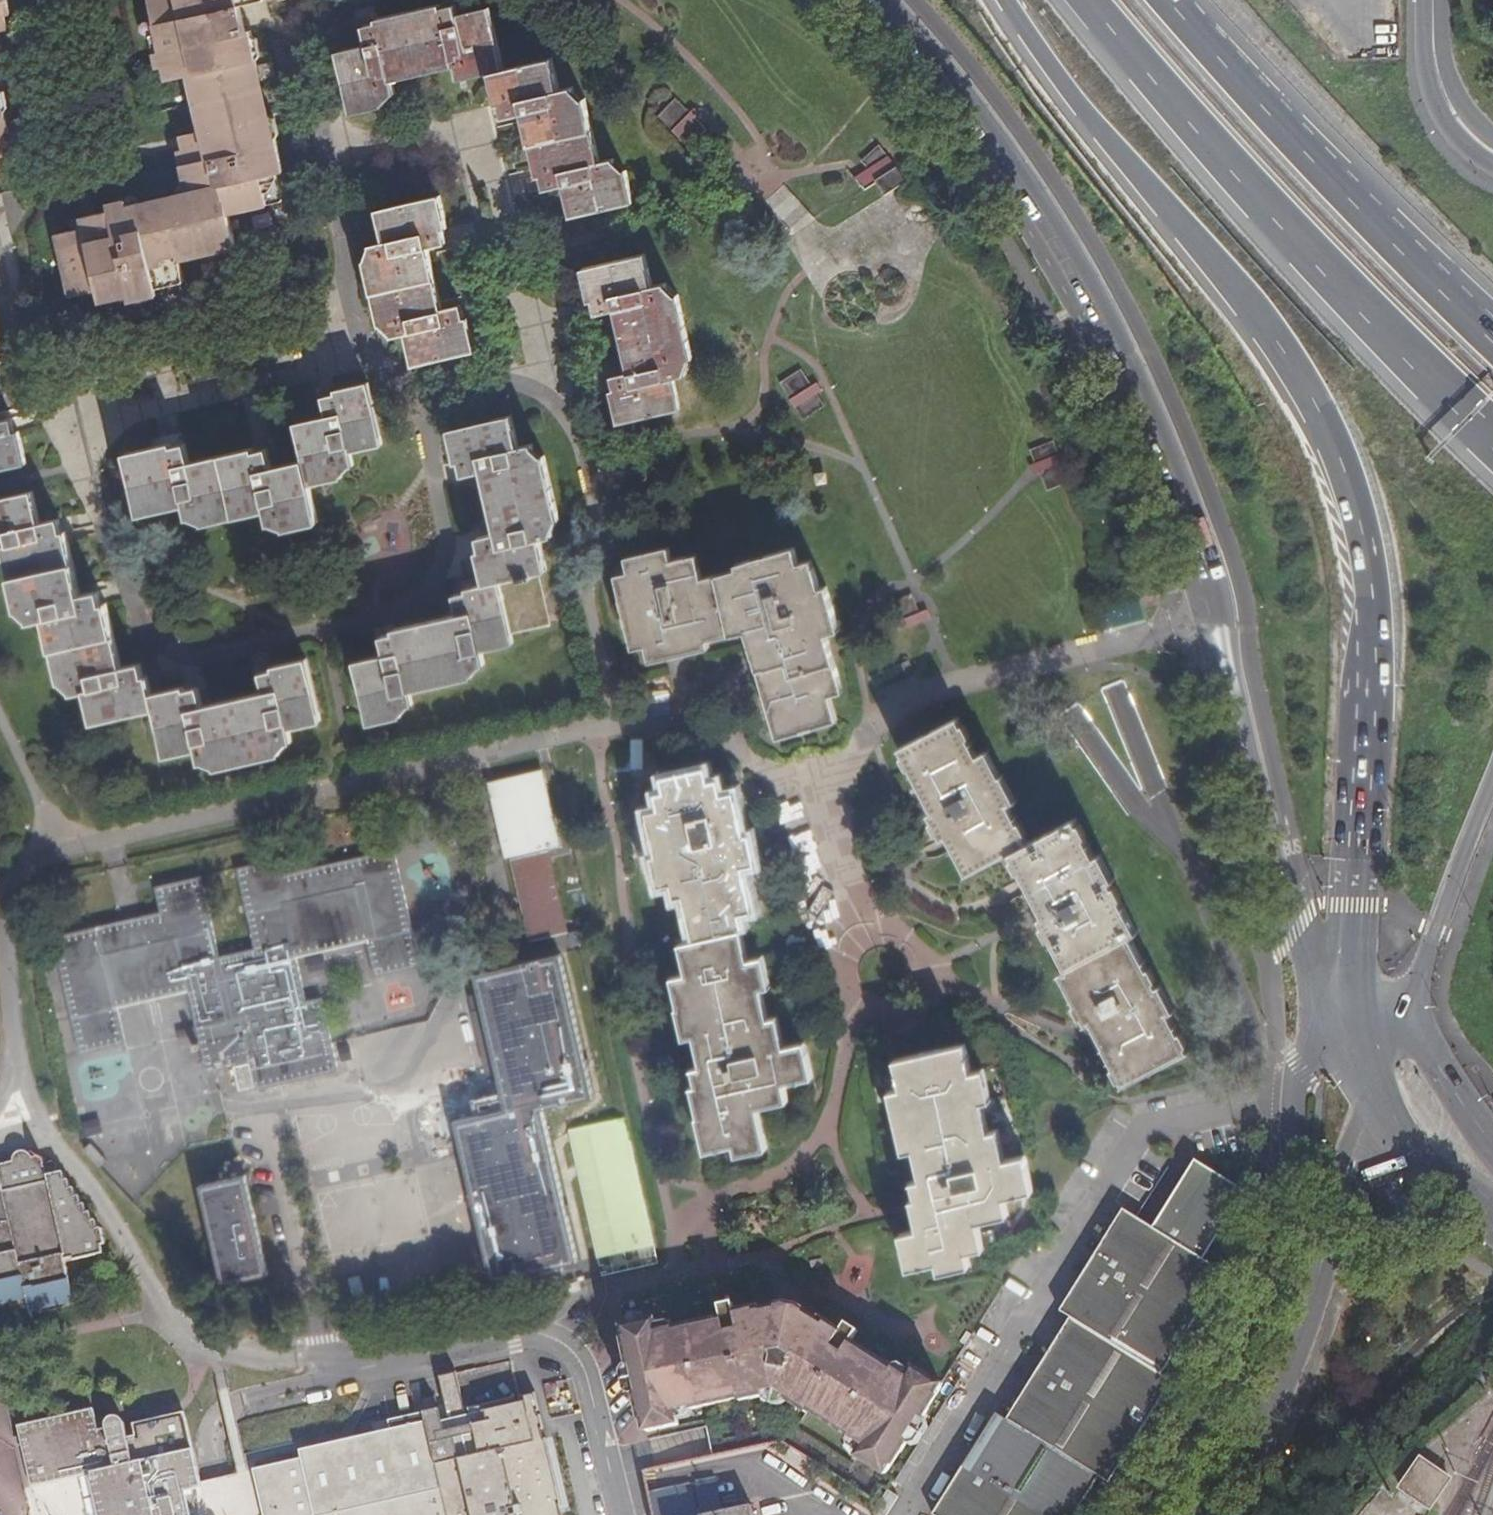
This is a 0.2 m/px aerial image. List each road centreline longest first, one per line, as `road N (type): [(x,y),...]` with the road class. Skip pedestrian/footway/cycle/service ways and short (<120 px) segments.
road 1 (trunk): [(1008,0),(1273,330),(1345,464),(1374,575),(1344,1010)]
road 2 (tertiary): [(885,0),(948,68),(1057,219),(1168,441),(1213,579),(1300,931),(1344,1010)]
road 3 (trunk): [(1099,0),(1401,342),(1492,434)]
road 4 (residential): [(621,1514),(577,1363),(559,1344),(536,1338),(236,1402),(212,1421),(199,1448)]
road 5 (tertiary): [(1344,1010),(1301,1063),(1293,1177),(1259,1313),(1214,1418),(1154,1514)]
road 6 (tertiary): [(1212,1514),(1285,1373),(1376,1096)]
road 7 (trunk): [(1492,324),(1286,110),(1194,0)]
road 8 (unclassified): [(1400,1026),(1492,781)]
road 9 (secondary): [(1376,1096),(1430,1170),(1492,1221)]
road 10 (unclassified): [(1492,145),(1455,116),(1435,68),(1434,0)]
road 11 (tertiary): [(1492,1144),(1440,1063),(1400,1026)]

